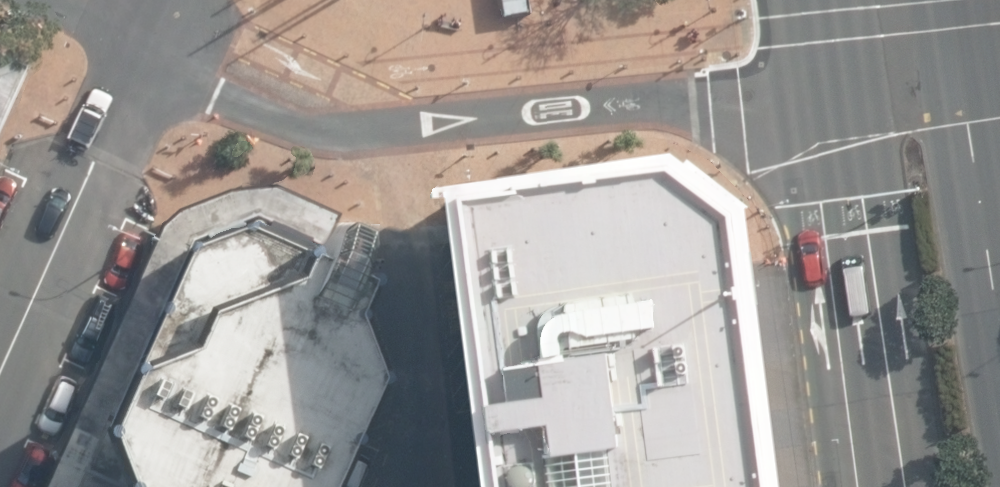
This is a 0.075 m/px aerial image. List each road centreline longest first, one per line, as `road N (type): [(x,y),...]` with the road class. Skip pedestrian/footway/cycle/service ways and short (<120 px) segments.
road 1 (unclassified): [(827,84),(393,124),(325,113),(162,37)]
road 2 (primary): [(879,486),(827,84)]
road 3 (secondary): [(0,390),(162,37)]
road 4 (unclassified): [(979,63),(827,84)]

